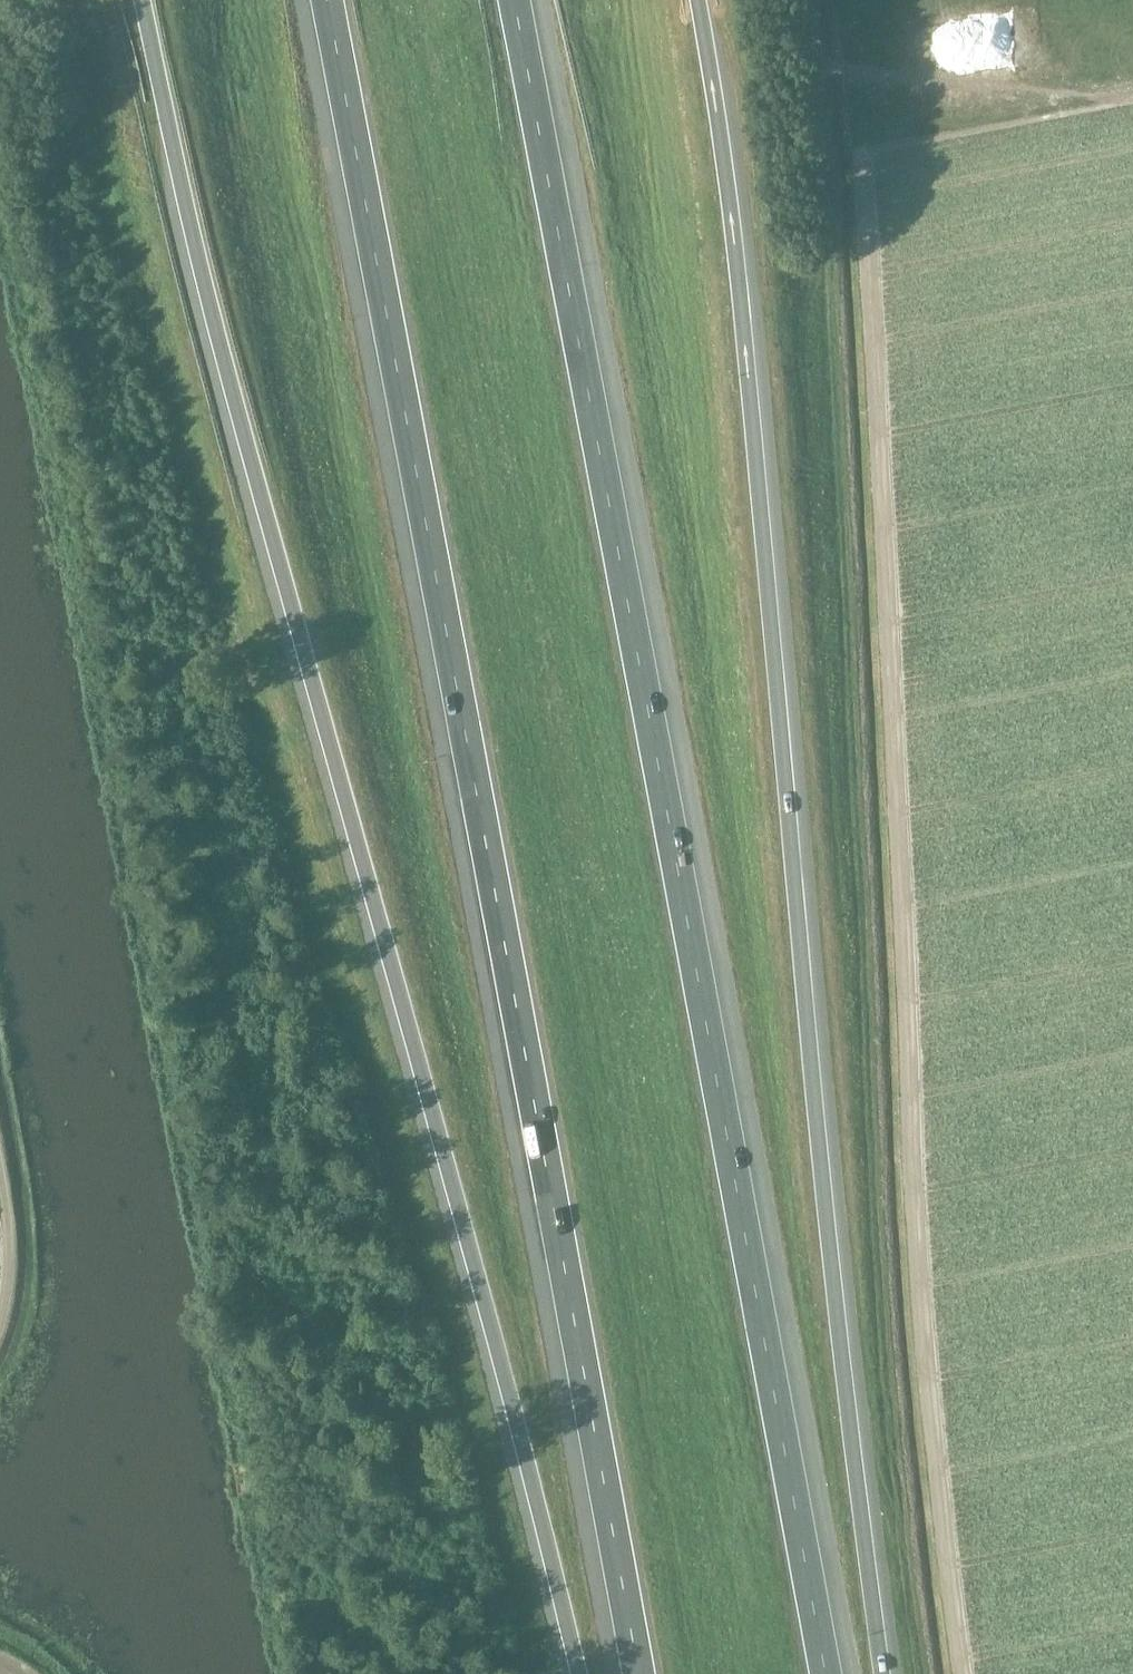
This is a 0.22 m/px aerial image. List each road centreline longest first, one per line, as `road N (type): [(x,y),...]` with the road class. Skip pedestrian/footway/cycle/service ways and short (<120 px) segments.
road 1 (motorway): [(142,0),(219,338),(580,1673)]
road 2 (motorway): [(826,1673),(514,0)]
road 3 (motorway): [(328,0),(640,1673)]
road 4 (motorway): [(881,1673),(815,1114),(738,273),(698,0)]

